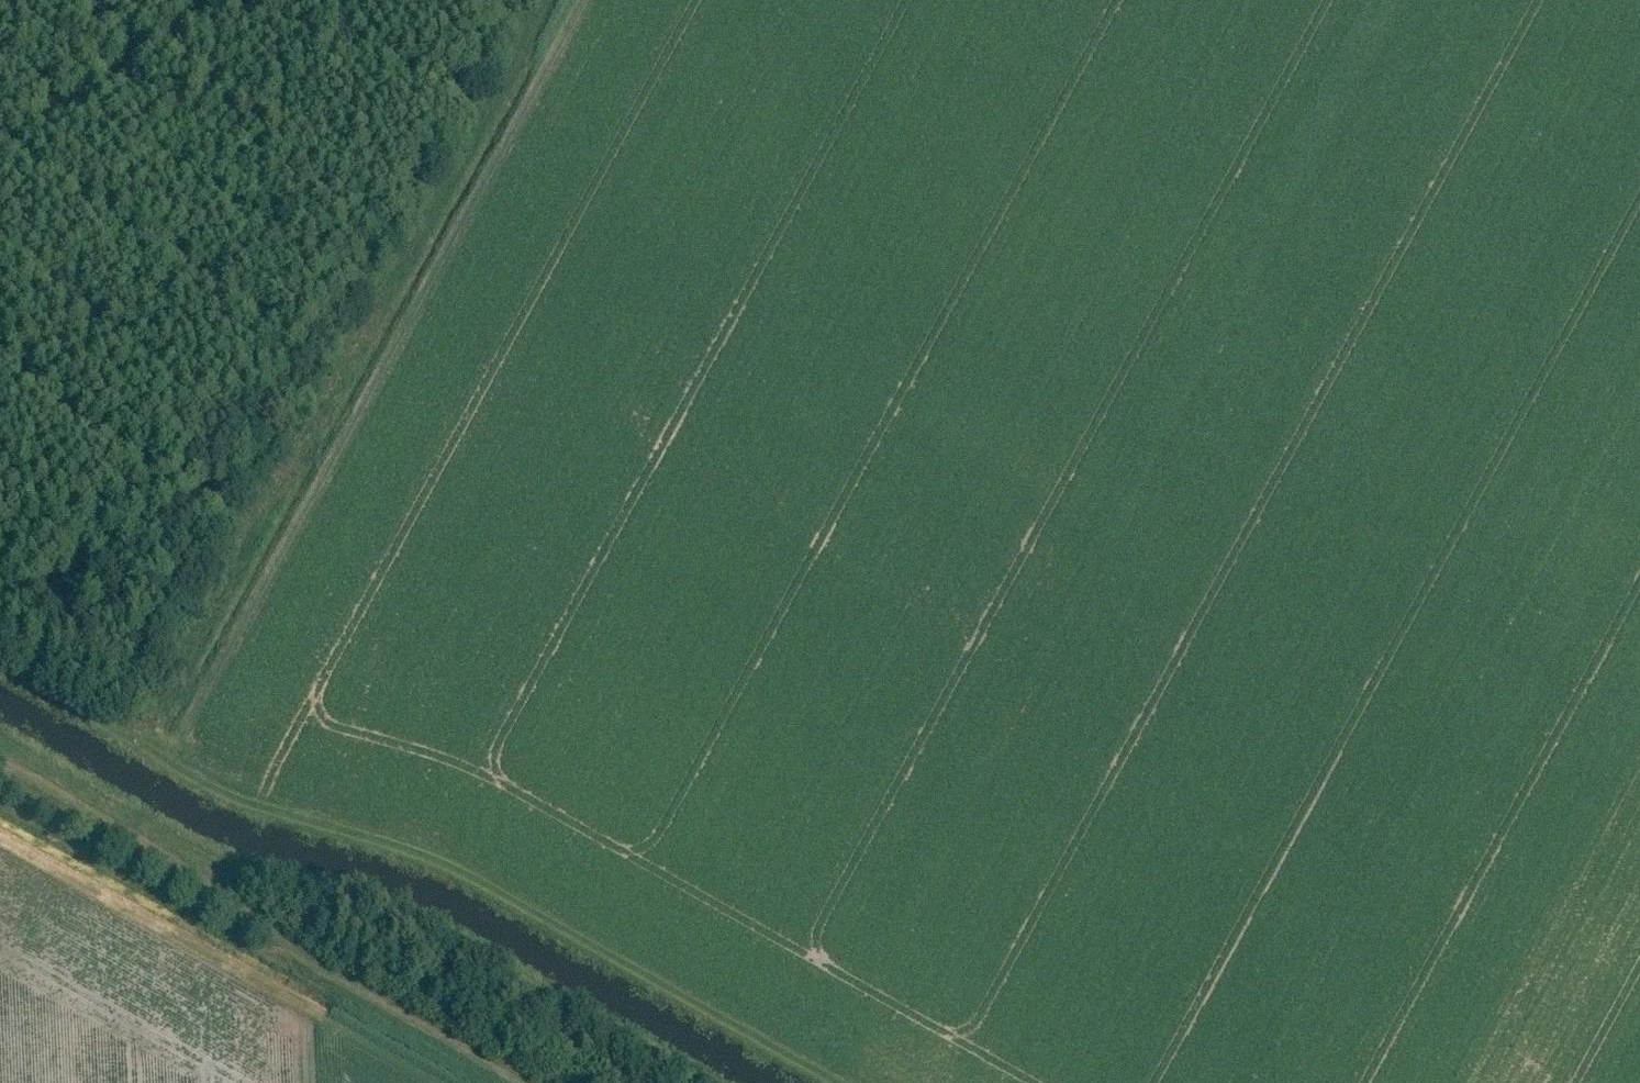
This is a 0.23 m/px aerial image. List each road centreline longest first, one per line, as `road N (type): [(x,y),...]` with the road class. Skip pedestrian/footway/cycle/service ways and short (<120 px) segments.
road 1 (track): [(697,1082),(422,927),(307,898),(261,902)]
road 2 (track): [(0,755),(261,902)]

